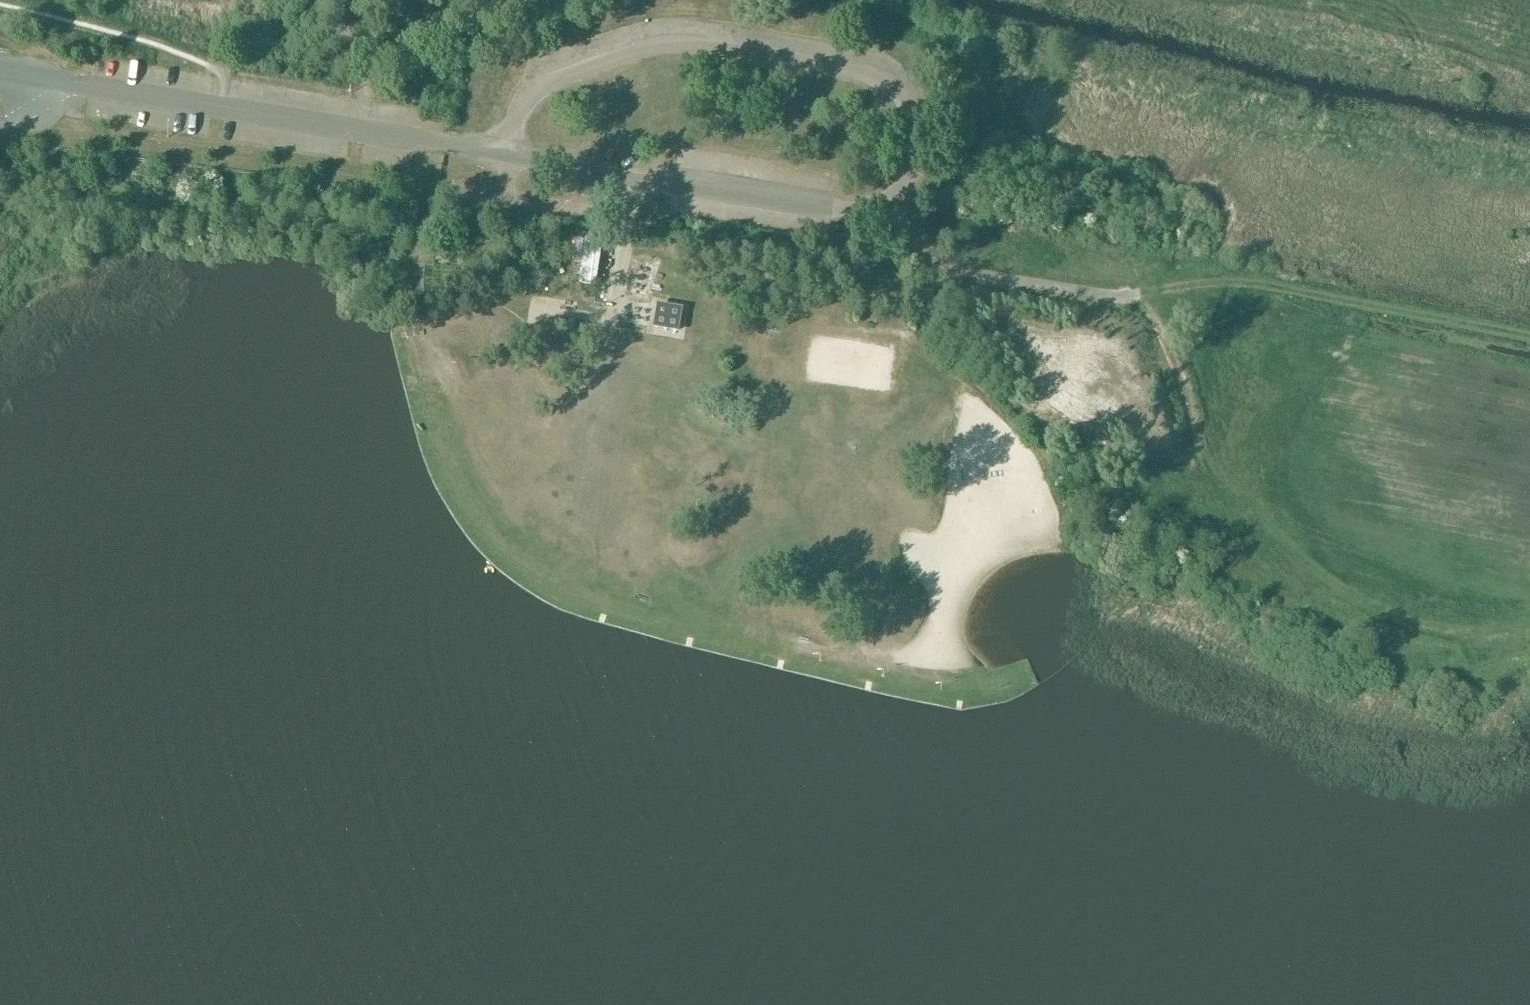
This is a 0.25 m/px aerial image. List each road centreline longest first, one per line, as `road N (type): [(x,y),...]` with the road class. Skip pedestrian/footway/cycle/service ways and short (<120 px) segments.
road 1 (track): [(1529,347),(1260,287),(1137,297)]
road 2 (unclassified): [(219,107),(75,83)]

